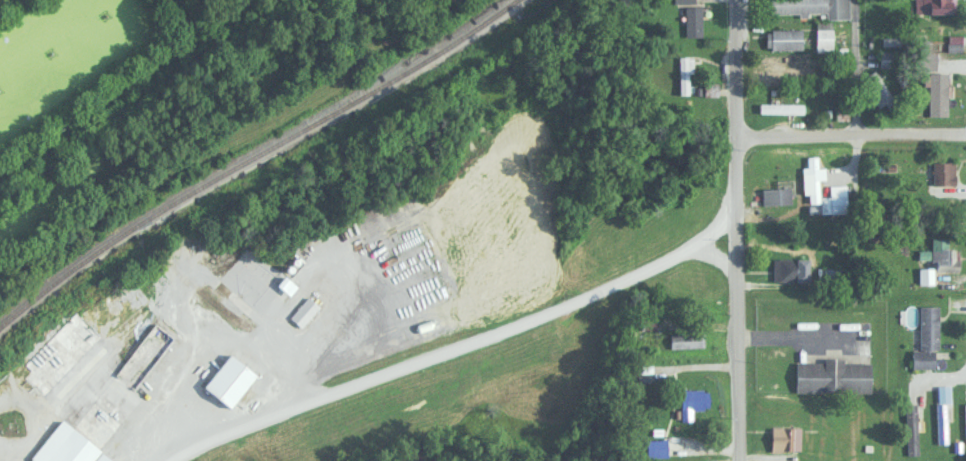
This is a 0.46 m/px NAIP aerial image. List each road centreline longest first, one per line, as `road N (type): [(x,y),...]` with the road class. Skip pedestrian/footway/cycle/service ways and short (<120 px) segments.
road 1 (residential): [(736,460),(735,136)]
road 2 (residential): [(965,134),(735,136)]
road 3 (residential): [(735,136),(733,0)]
road 4 (residential): [(852,0),(854,135)]

